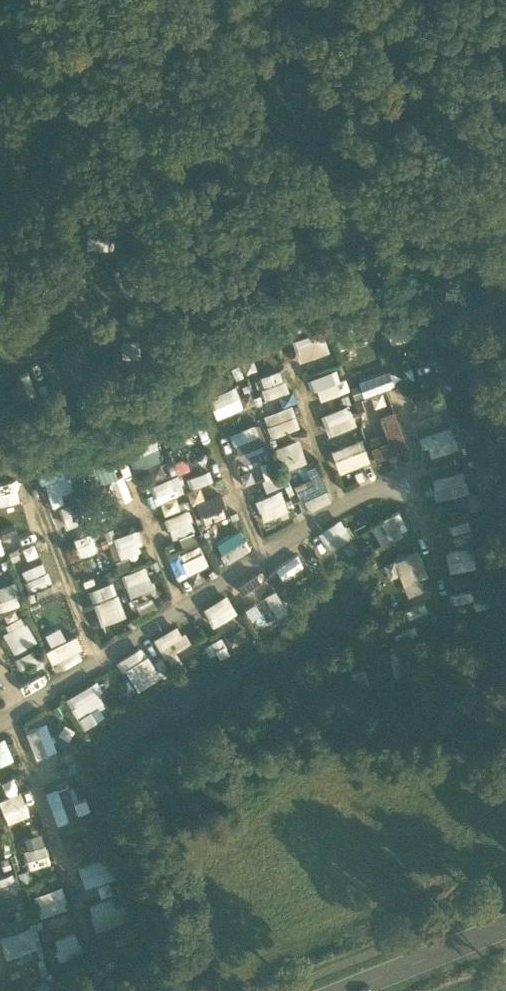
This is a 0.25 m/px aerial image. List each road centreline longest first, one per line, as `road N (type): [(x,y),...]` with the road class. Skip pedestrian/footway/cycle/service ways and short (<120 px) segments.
road 1 (tertiary): [(347,990),(505,927)]

